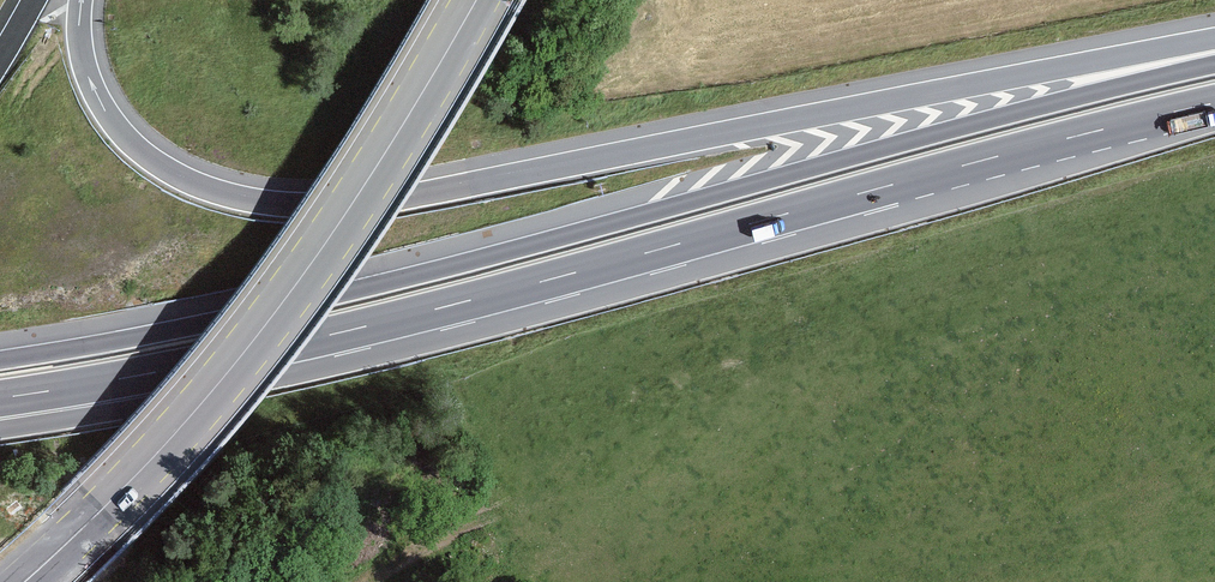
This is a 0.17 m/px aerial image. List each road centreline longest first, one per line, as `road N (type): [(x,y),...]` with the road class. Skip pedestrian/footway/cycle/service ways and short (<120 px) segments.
road 1 (trunk): [(1214,42),(434,192),(294,205),(197,185),(125,139),(89,76),(82,0)]
road 2 (trunk): [(1214,65),(446,268),(272,311),(0,360)]
road 3 (trunk): [(183,367),(454,305),(1214,103)]
road 4 (secondary): [(478,0),(350,209),(253,342),(161,449),(25,581)]
road 5 (trunk): [(0,409),(183,367)]
road 6 (trunk): [(0,398),(183,367)]

